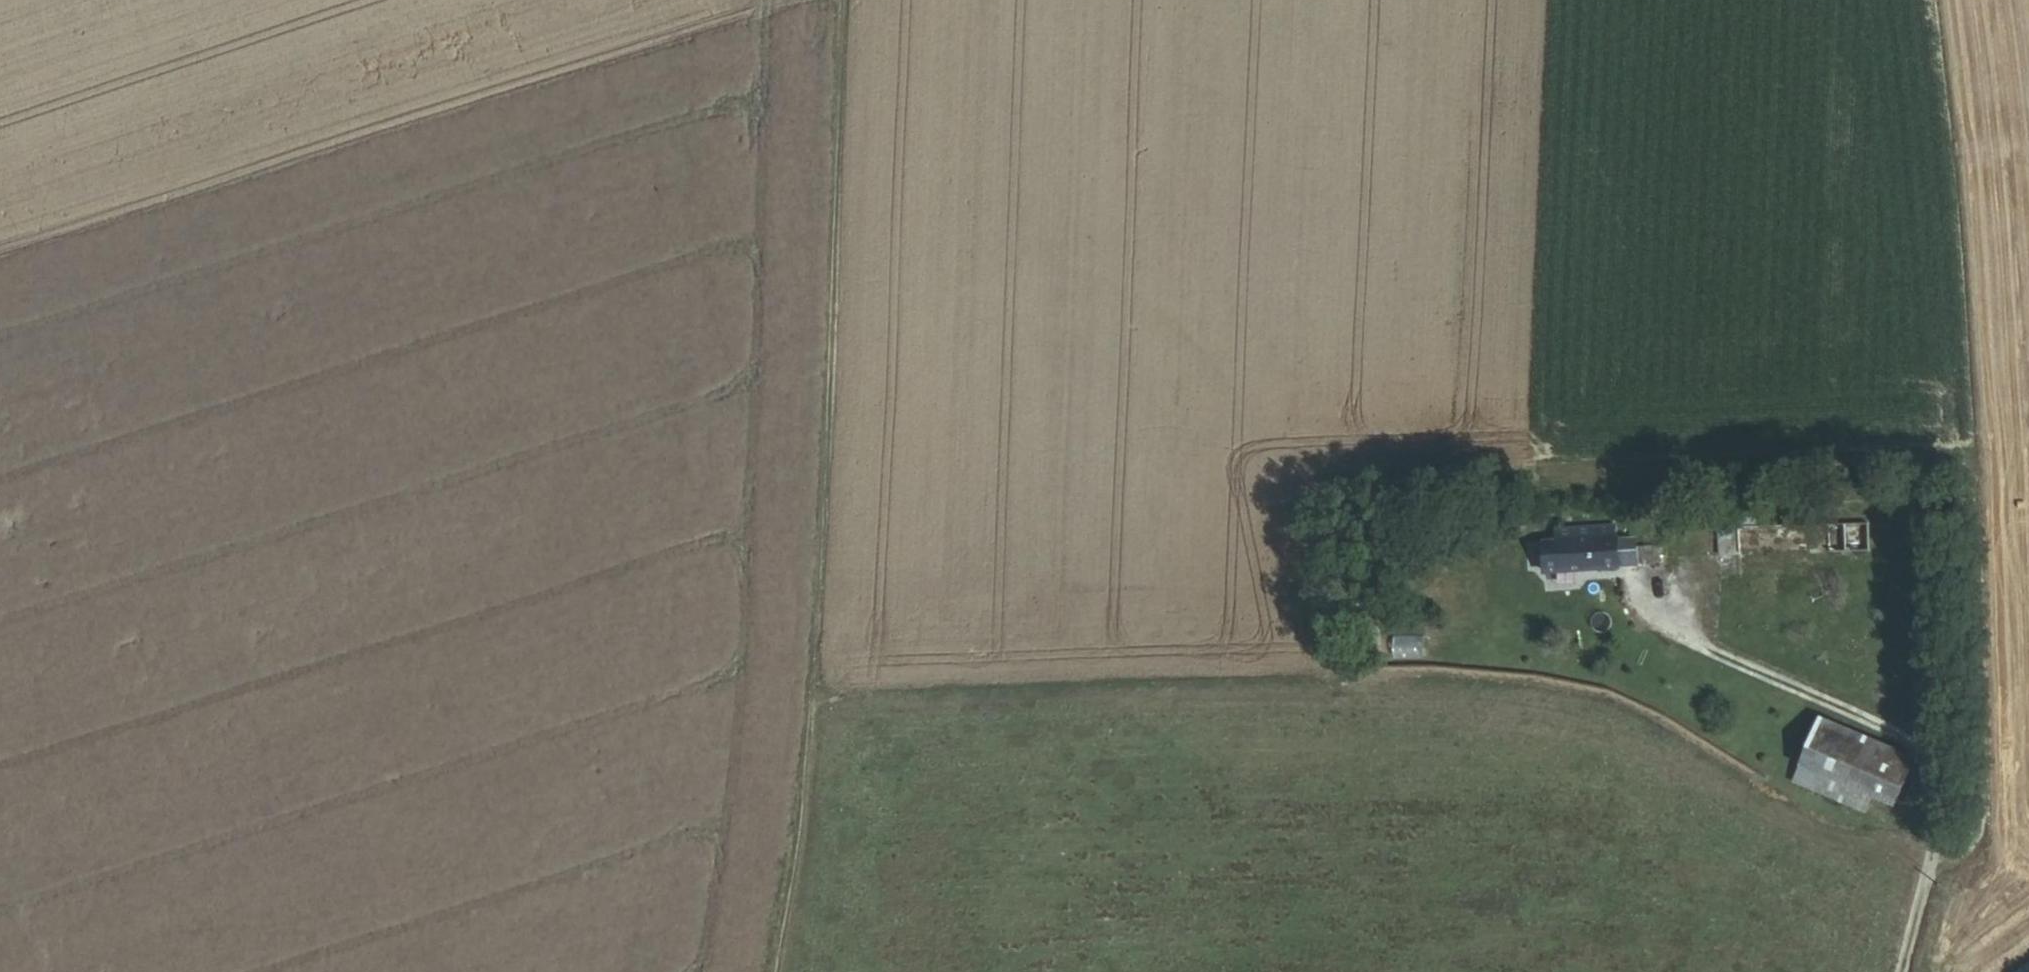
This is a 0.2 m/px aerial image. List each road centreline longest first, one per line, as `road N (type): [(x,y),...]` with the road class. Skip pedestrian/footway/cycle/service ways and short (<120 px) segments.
road 1 (track): [(748,971),(796,686),(828,0)]

